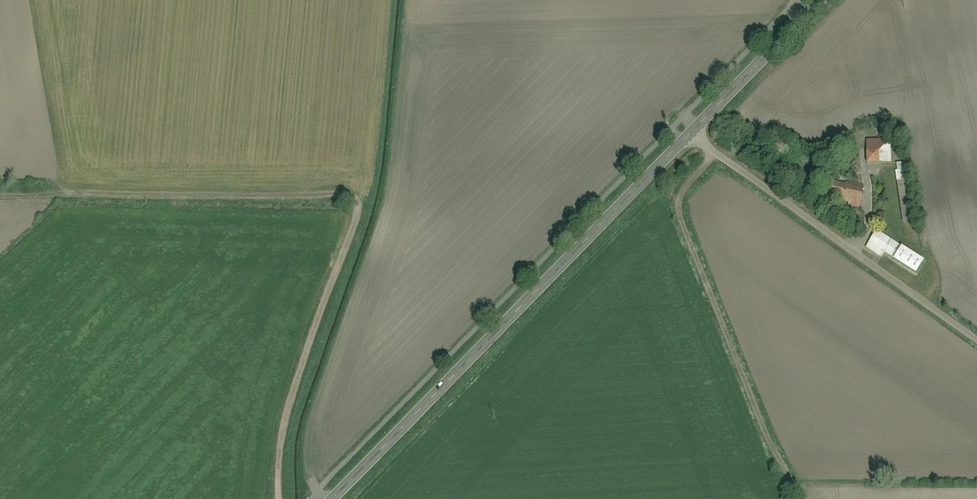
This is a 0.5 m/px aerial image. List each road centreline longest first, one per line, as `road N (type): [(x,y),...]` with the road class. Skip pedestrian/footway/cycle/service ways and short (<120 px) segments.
road 1 (track): [(280,498),(286,422),(360,204),(0,193)]
road 2 (tertiary): [(694,121),(336,498)]
road 3 (residential): [(976,338),(820,226),(694,121)]
road 4 (tertiary): [(815,0),(694,121)]

